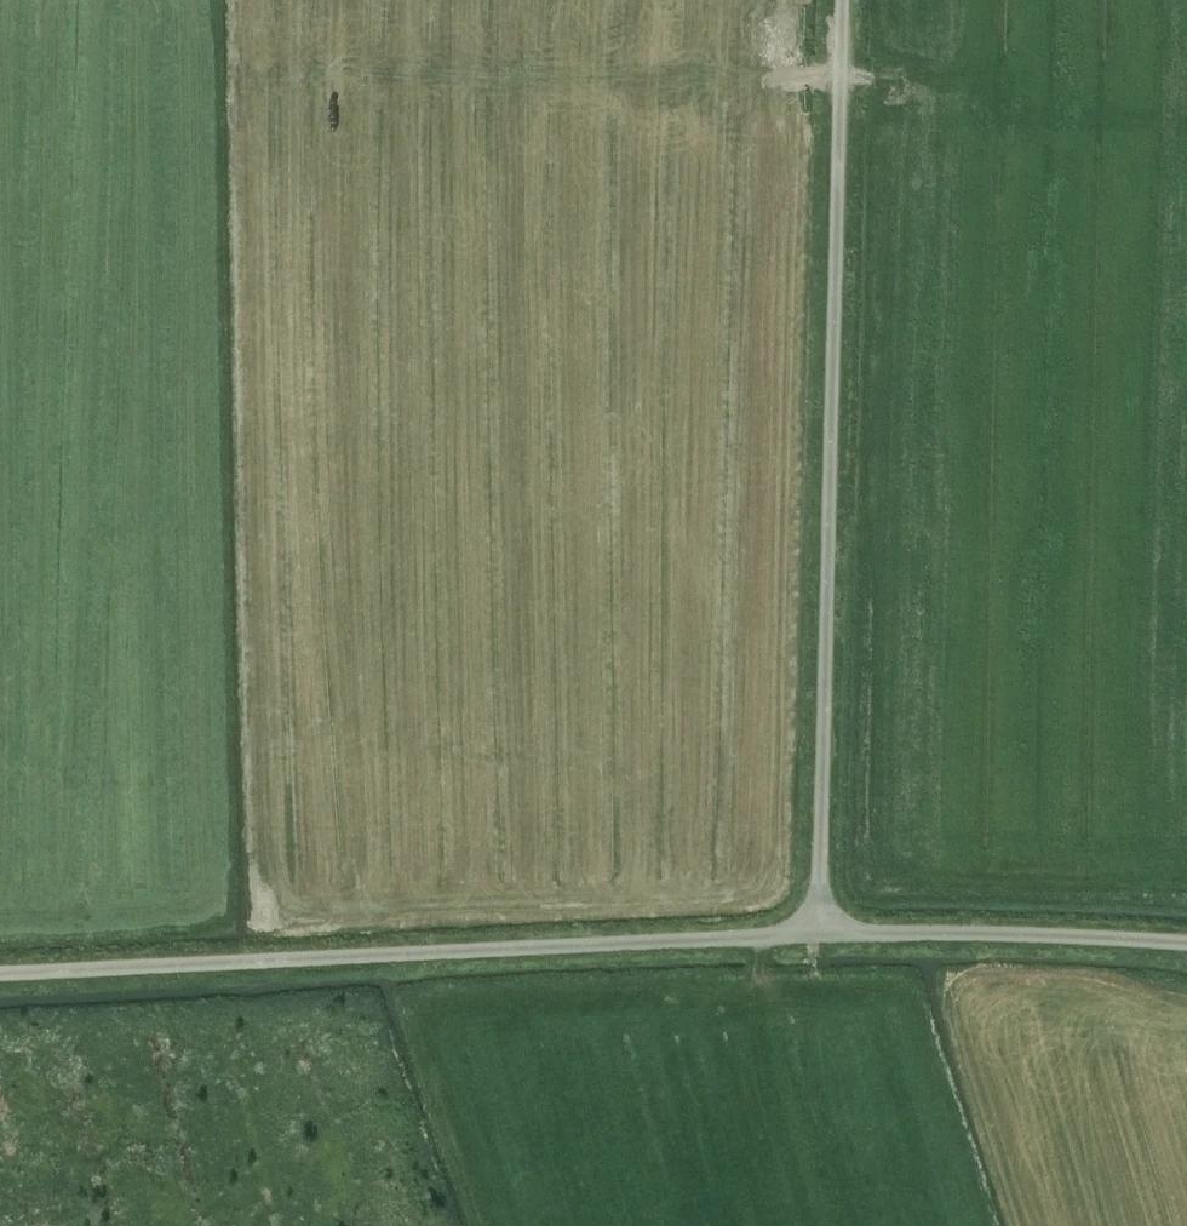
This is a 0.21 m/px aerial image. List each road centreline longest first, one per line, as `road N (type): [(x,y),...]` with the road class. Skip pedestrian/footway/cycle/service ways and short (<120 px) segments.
road 1 (unclassified): [(815,930),(847,0)]
road 2 (unclassified): [(0,965),(815,930)]
road 3 (unclassified): [(815,930),(871,963),(1186,978)]

